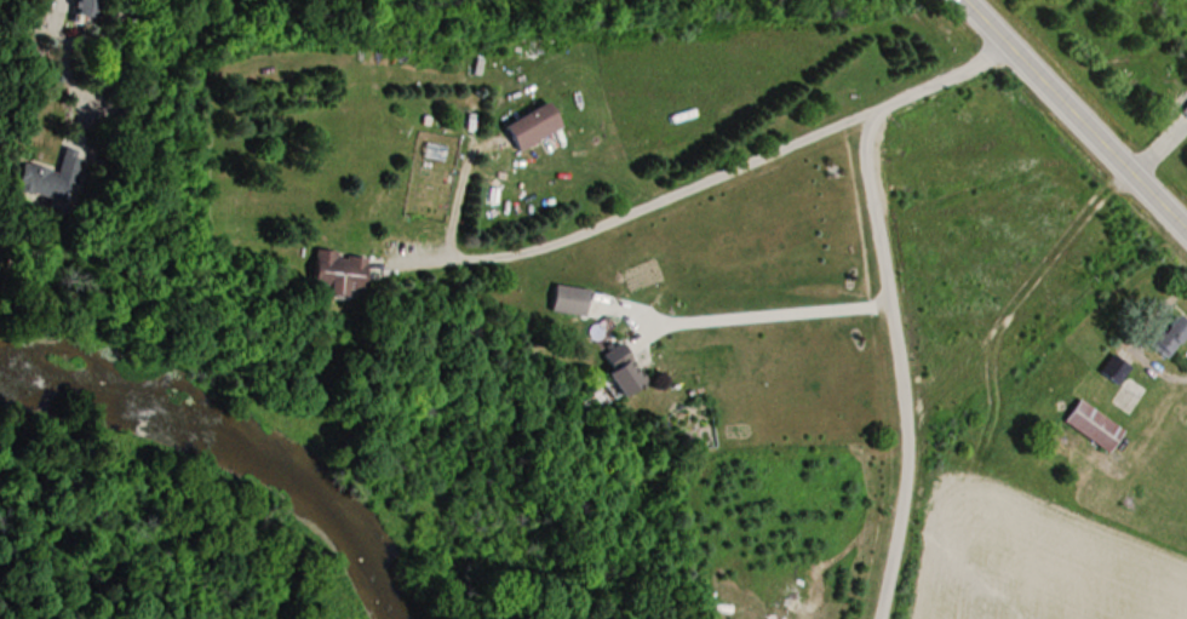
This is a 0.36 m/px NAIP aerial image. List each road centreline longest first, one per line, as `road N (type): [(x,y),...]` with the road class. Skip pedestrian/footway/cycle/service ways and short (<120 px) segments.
road 1 (secondary): [(1186,235),(960,0)]

